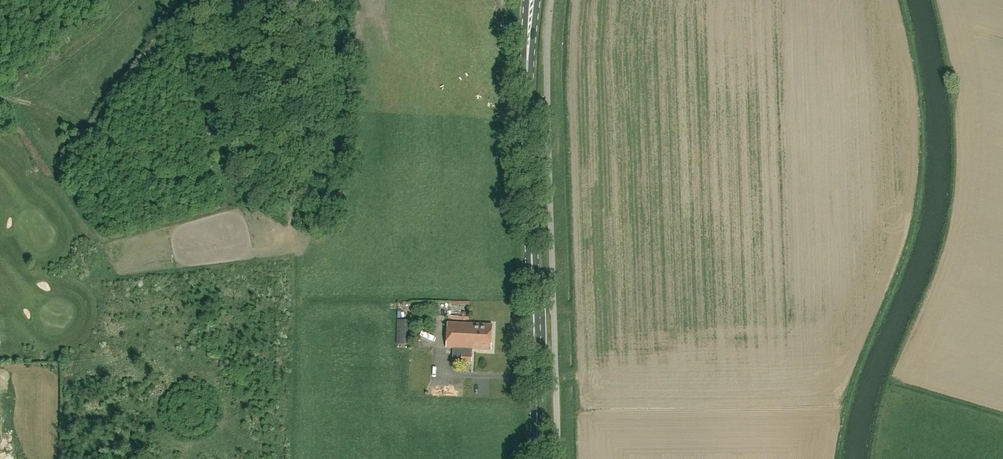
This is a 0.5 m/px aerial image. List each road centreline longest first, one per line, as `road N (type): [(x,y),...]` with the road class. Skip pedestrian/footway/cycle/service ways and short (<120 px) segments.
road 1 (primary): [(538,458),(532,0)]

